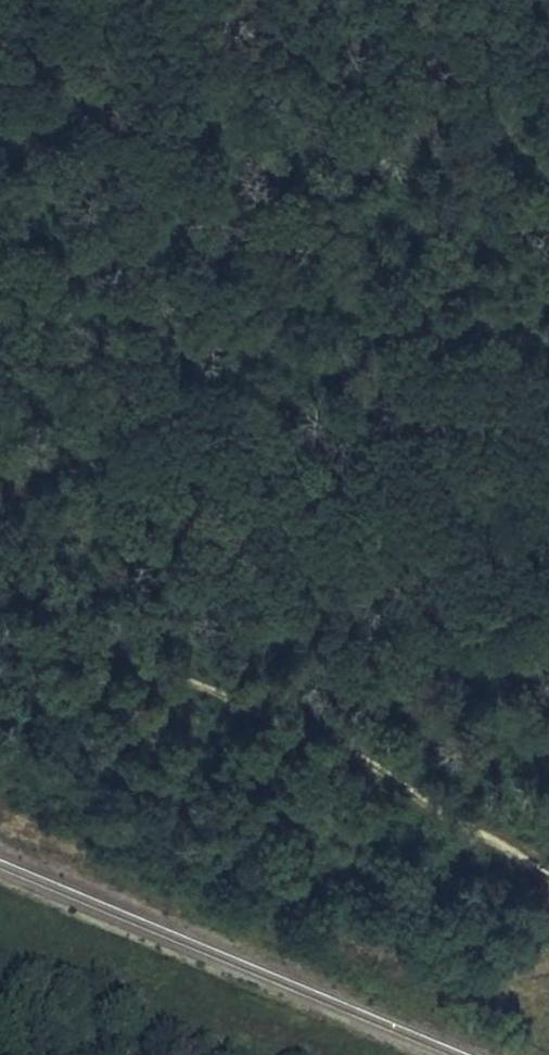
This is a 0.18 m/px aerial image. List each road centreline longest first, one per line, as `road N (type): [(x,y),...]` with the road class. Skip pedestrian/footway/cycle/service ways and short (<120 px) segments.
road 1 (track): [(548,858),(455,821),(171,662),(0,615)]

